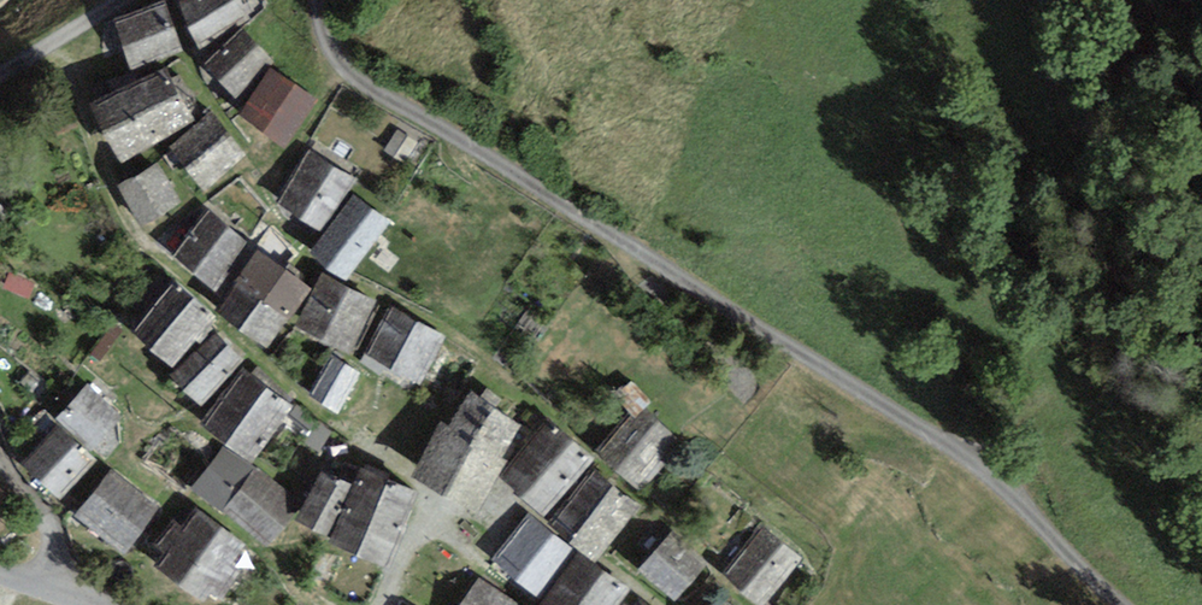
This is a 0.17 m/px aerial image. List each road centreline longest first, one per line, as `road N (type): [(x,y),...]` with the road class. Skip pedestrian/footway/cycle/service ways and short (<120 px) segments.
road 1 (track): [(1108,604),(948,451),(332,64),(318,40),(313,0)]
road 2 (residential): [(0,455),(47,523),(53,554),(43,590)]
road 3 (residential): [(118,0),(0,73)]

